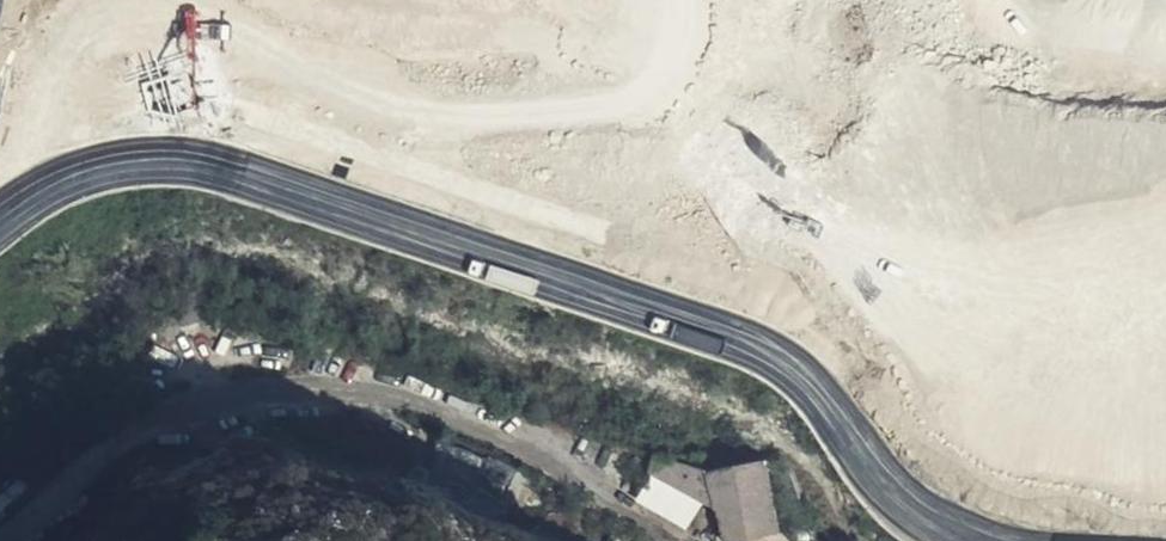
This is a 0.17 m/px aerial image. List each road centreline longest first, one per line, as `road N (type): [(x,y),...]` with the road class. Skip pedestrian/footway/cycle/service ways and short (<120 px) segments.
road 1 (tertiary): [(0,224),(30,200),(118,164),(225,171),(762,347),(801,372),(921,530),(947,540)]

